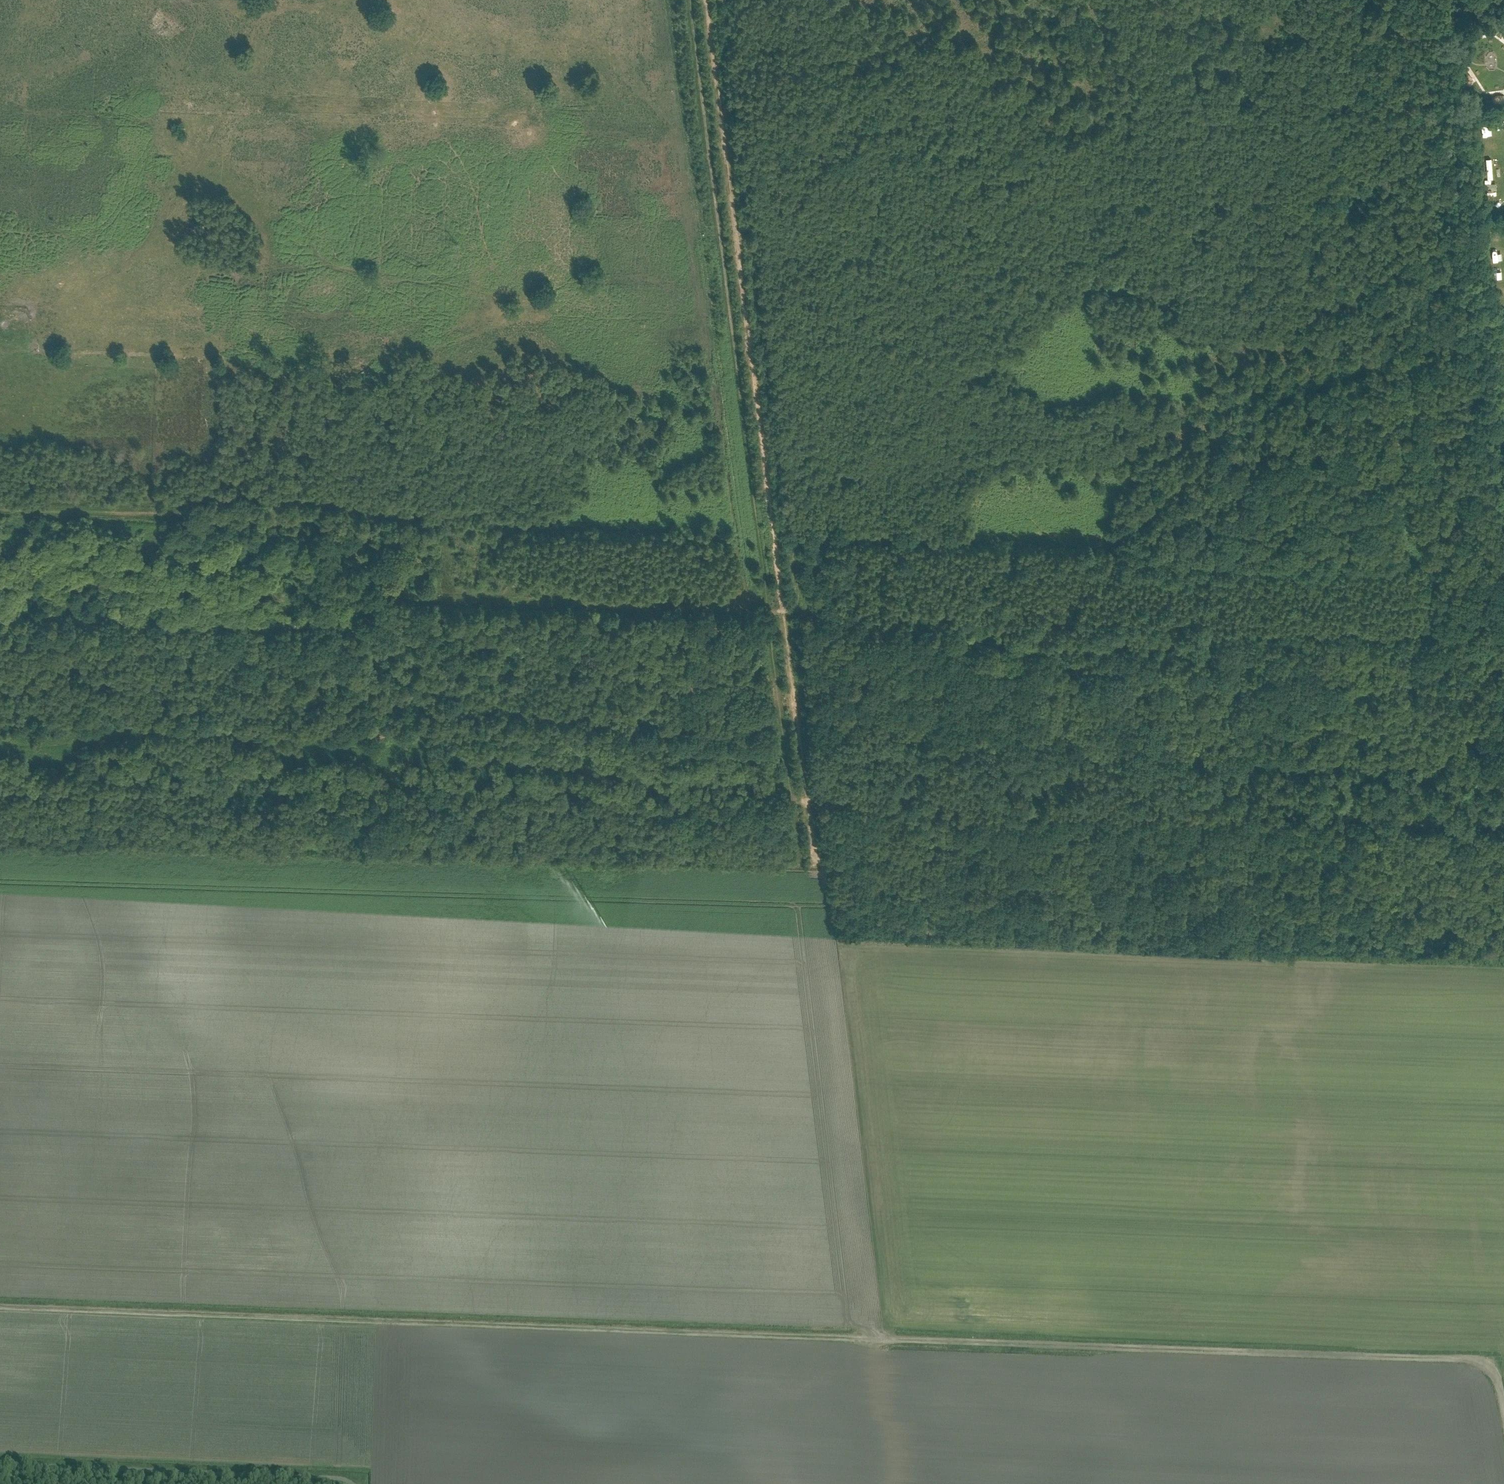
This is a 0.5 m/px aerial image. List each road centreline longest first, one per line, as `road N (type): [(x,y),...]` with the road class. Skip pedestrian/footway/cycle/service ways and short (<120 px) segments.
road 1 (track): [(1503,1420),(1491,1358),(0,1306)]
road 2 (track): [(708,0),(807,801),(823,874)]
road 3 (track): [(0,508),(316,518),(394,589),(768,611)]

